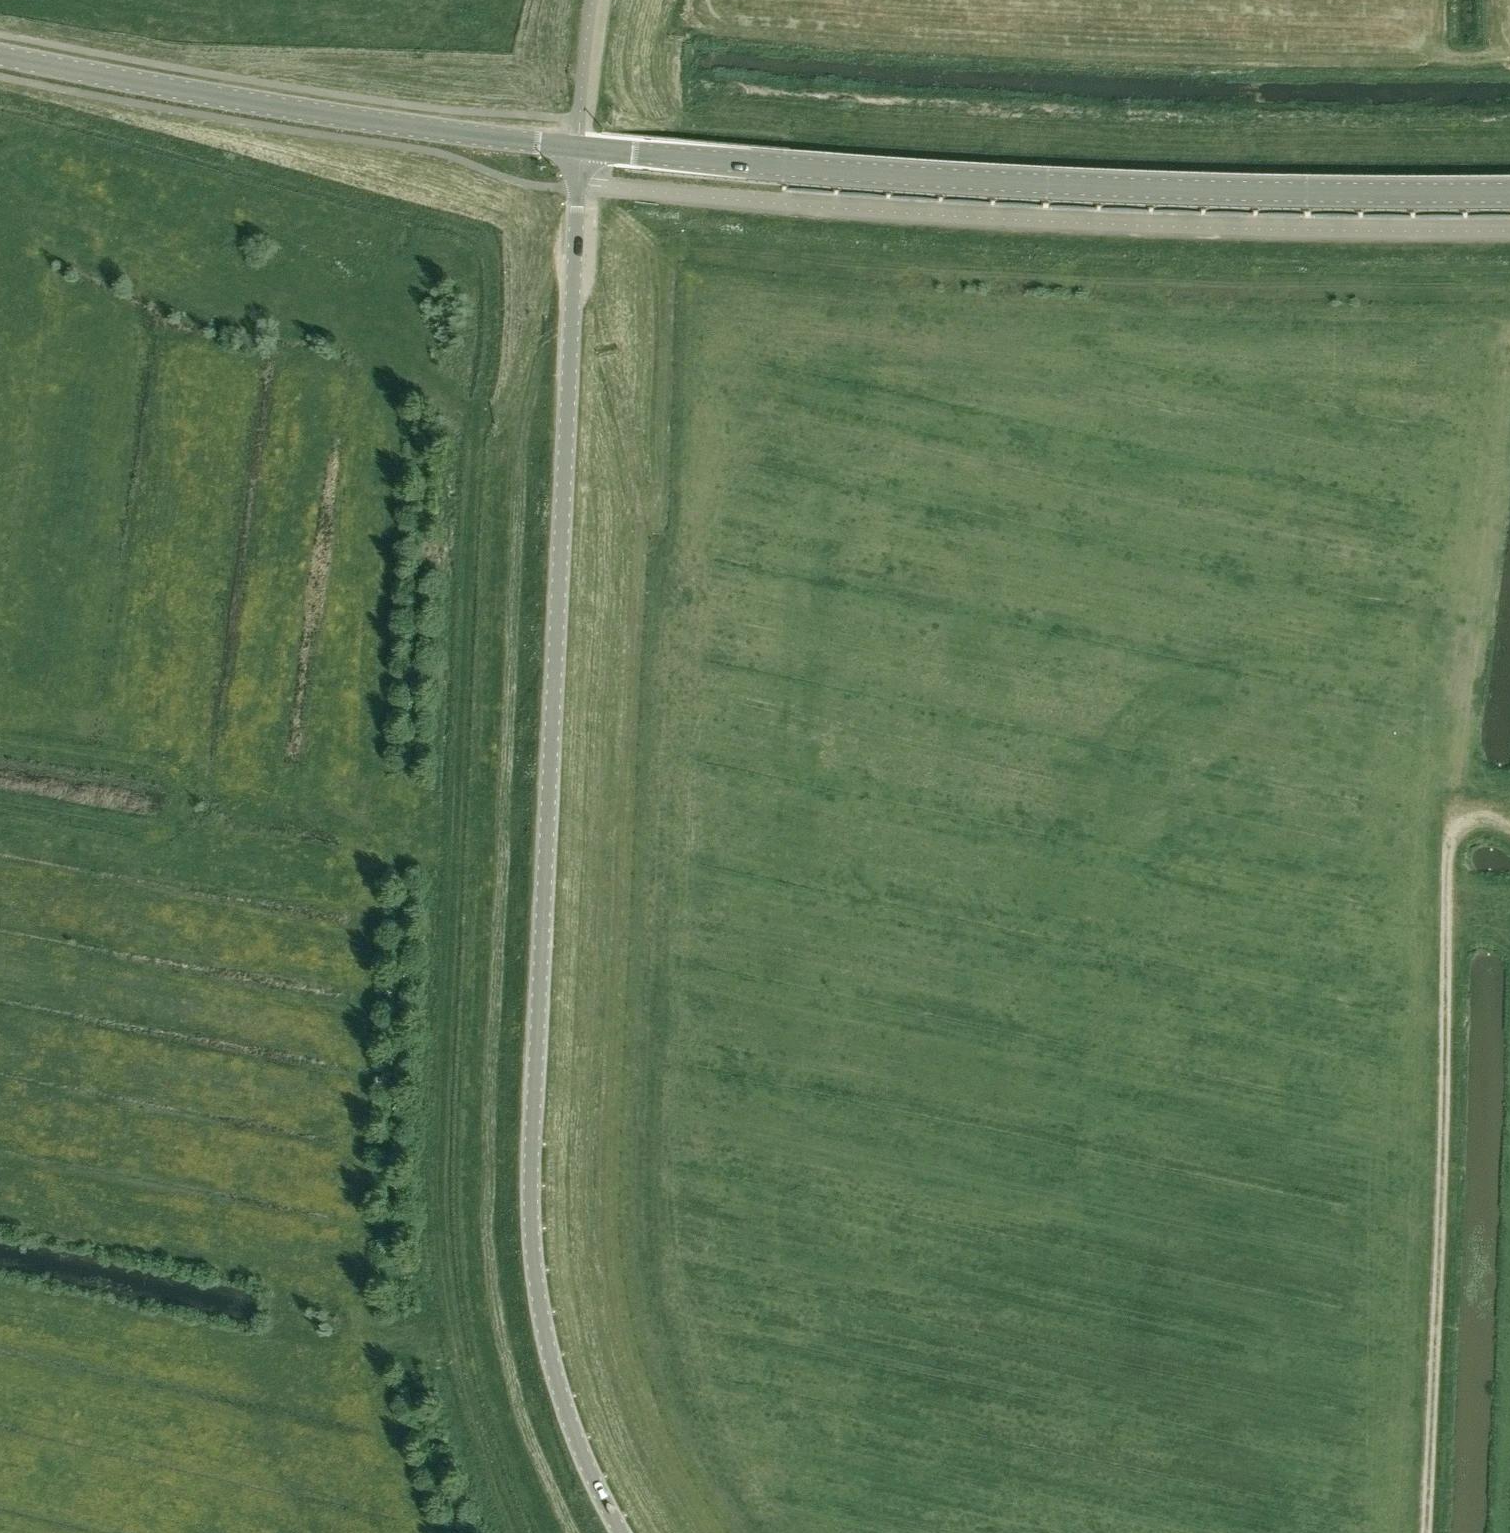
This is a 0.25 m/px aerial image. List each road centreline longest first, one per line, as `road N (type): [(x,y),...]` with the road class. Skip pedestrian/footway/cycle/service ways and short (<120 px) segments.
road 1 (tertiary): [(622,1532),(557,1381),(532,1217),(582,150)]
road 2 (tertiary): [(1509,196),(1121,190),(582,150)]
road 3 (tertiary): [(582,150),(359,120),(0,56)]
road 4 (track): [(659,531),(577,217),(550,270),(512,390),(480,421)]

